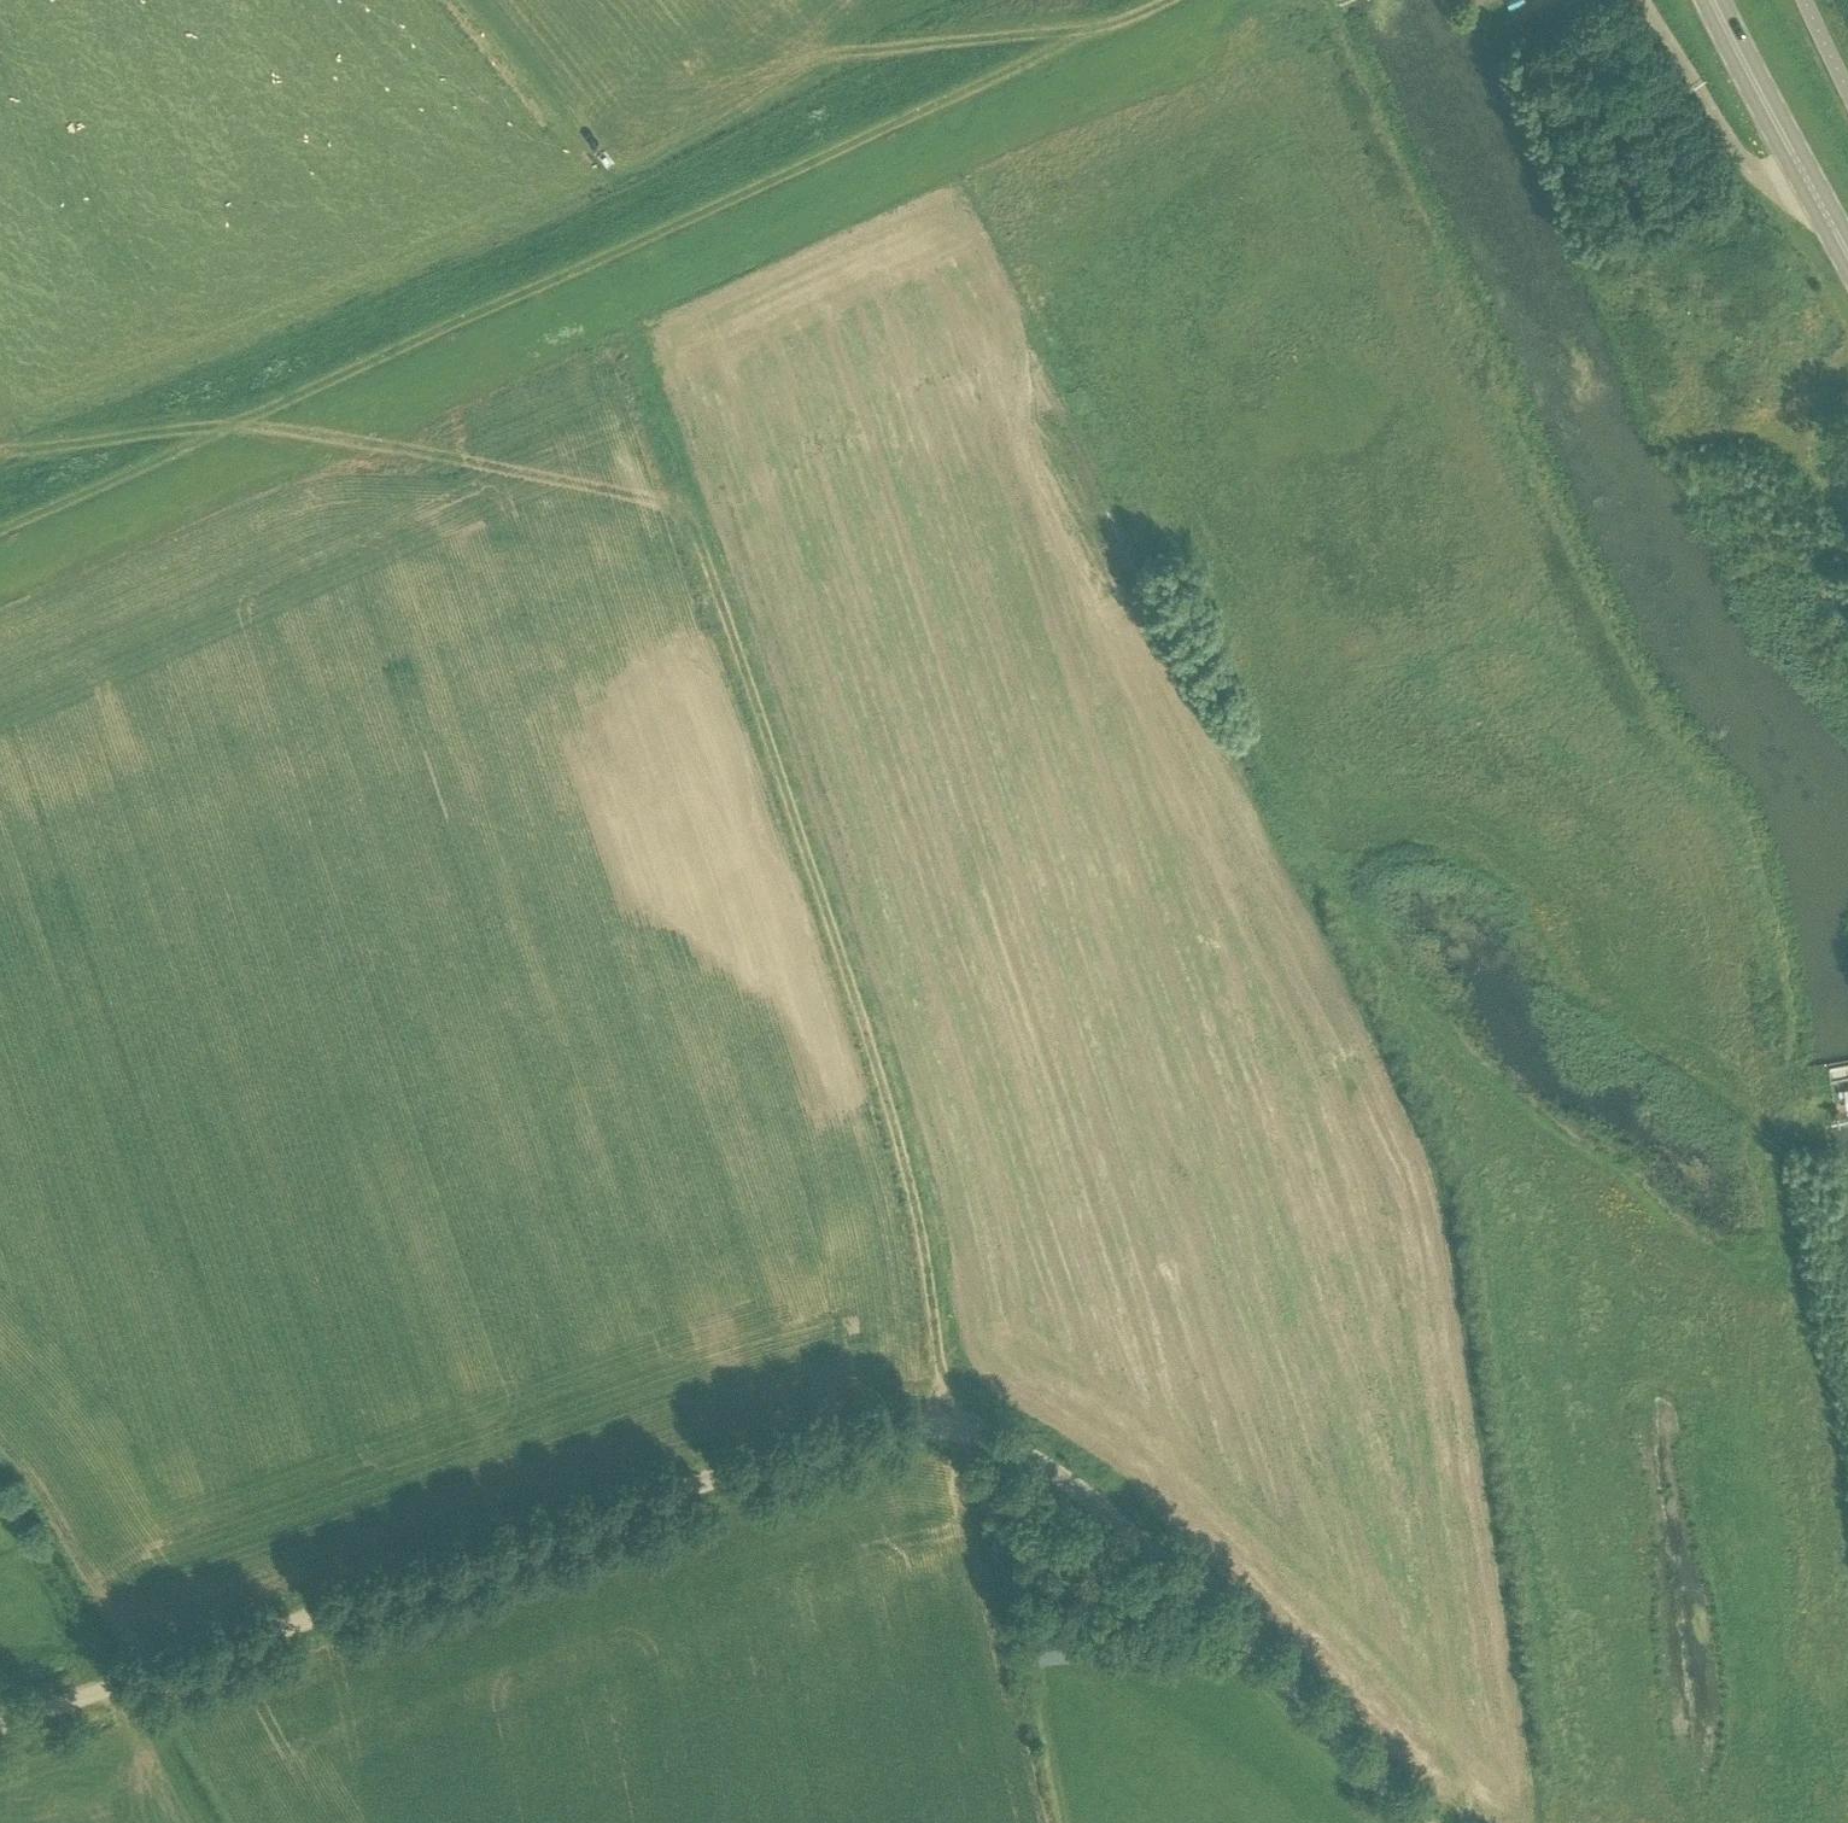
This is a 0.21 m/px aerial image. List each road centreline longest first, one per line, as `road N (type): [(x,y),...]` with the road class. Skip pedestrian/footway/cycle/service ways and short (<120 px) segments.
road 1 (unclassified): [(0,1731),(876,1430),(909,1426),(999,1441),(1090,1498),(1217,1609),(1422,1822)]
road 2 (track): [(0,534),(1160,0)]
road 3 (track): [(943,1429),(925,1255),(855,998),(597,262)]
road 4 (primary): [(1847,254),(1714,0)]
road 5 (track): [(845,52),(1110,29)]

